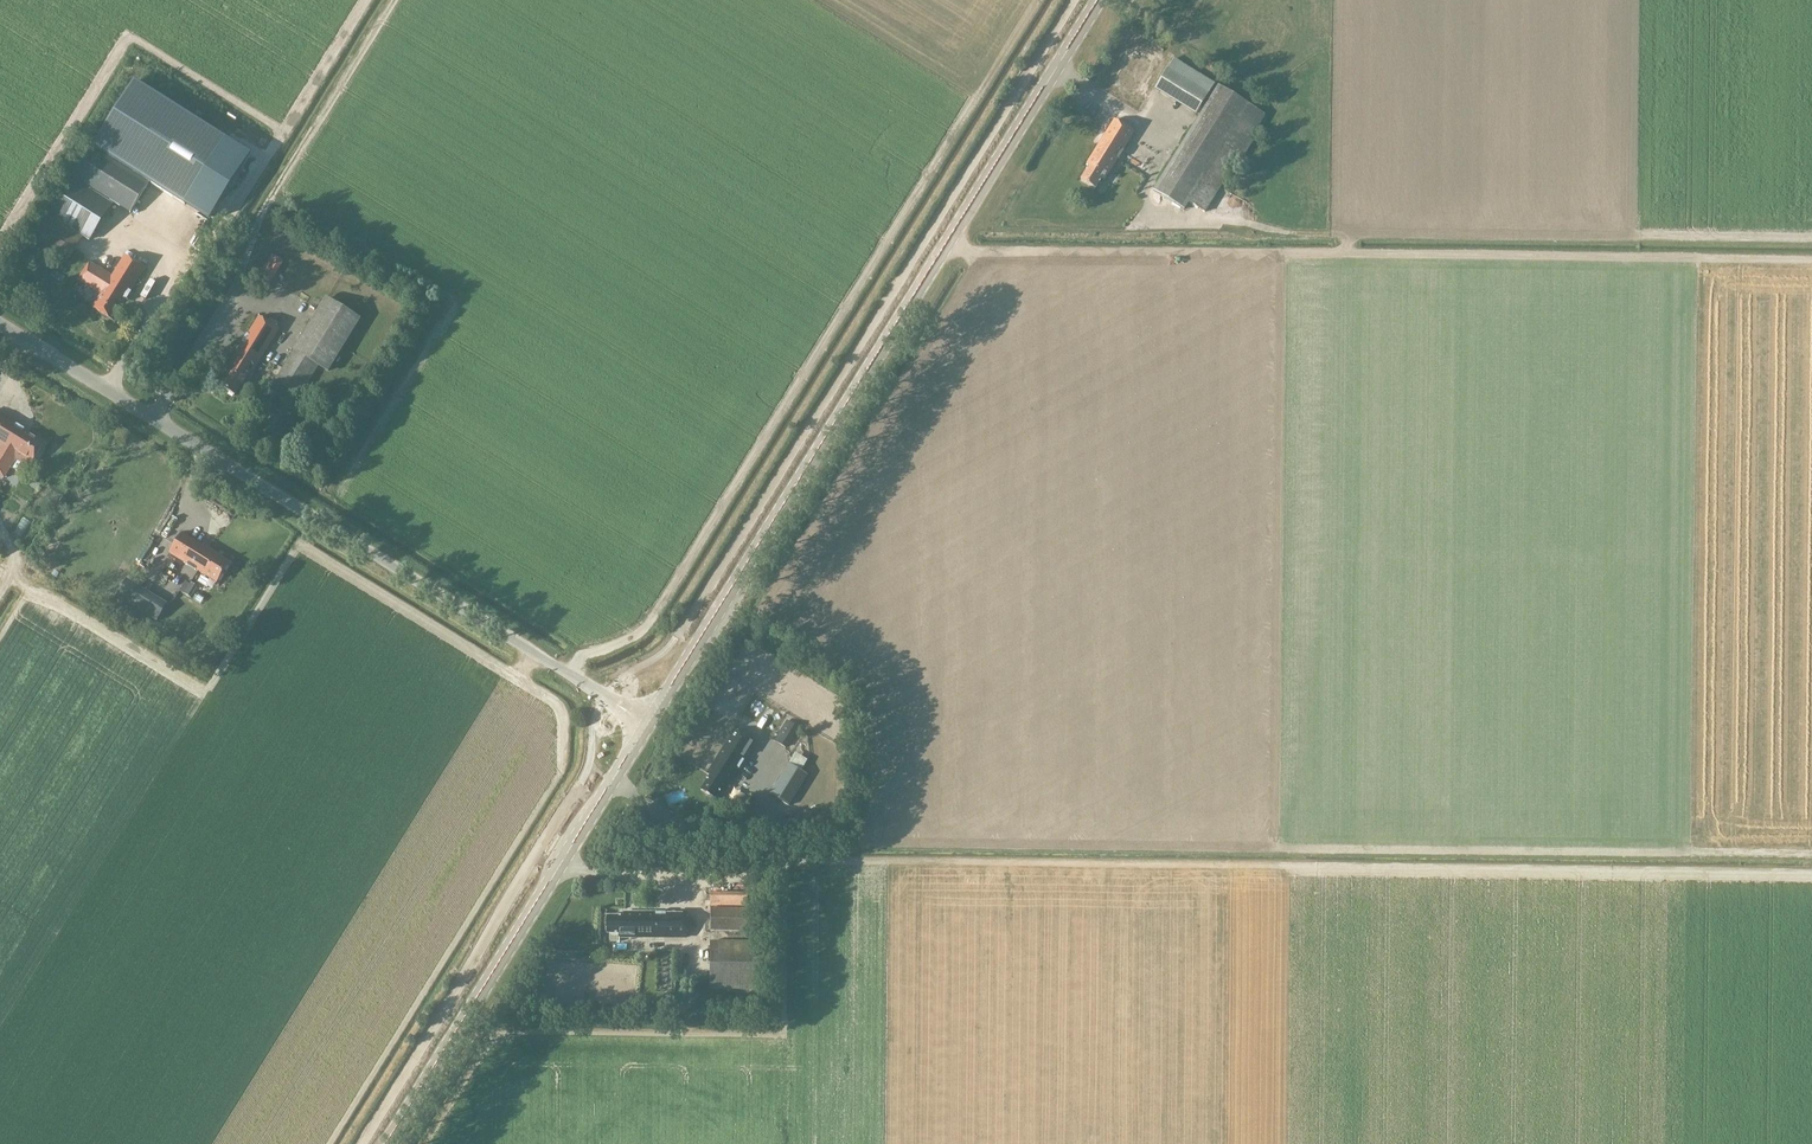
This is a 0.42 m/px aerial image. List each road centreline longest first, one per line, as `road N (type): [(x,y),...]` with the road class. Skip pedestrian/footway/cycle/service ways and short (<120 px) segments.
road 1 (secondary): [(653,716),(1098,0)]
road 2 (track): [(570,676),(581,658),(636,635),(664,602),(1037,0)]
road 3 (unclassified): [(616,704),(0,323)]
road 4 (secondary): [(386,1143),(644,730)]

